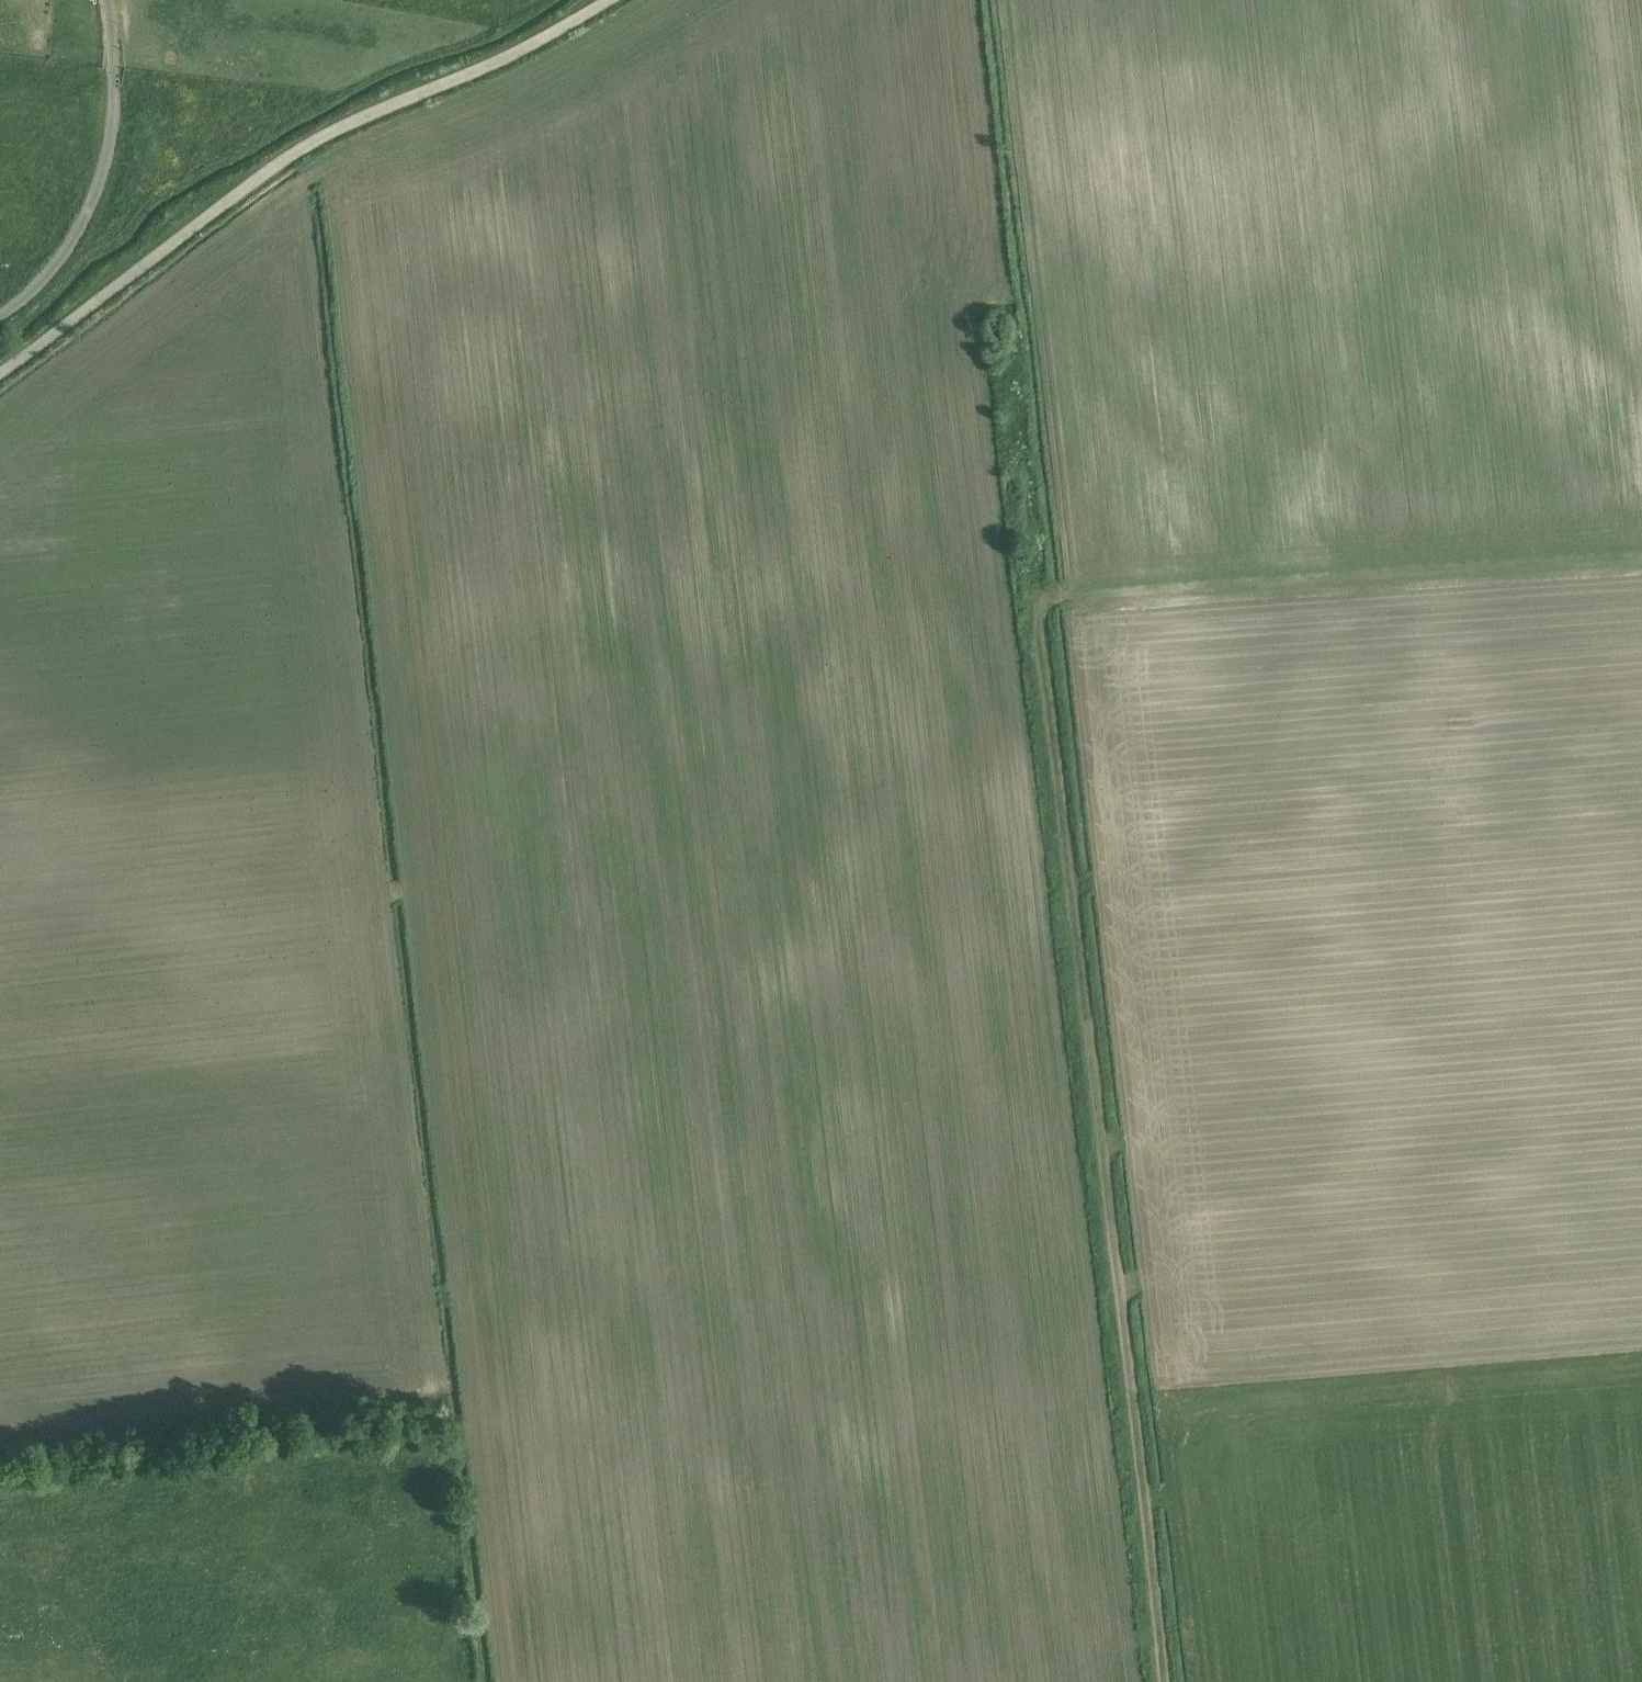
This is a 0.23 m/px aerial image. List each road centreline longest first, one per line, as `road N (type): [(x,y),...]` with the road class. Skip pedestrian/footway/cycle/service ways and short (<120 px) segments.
road 1 (track): [(1162,1681),(972,16)]
road 2 (track): [(0,316),(70,244),(100,182),(115,97),(107,0)]

